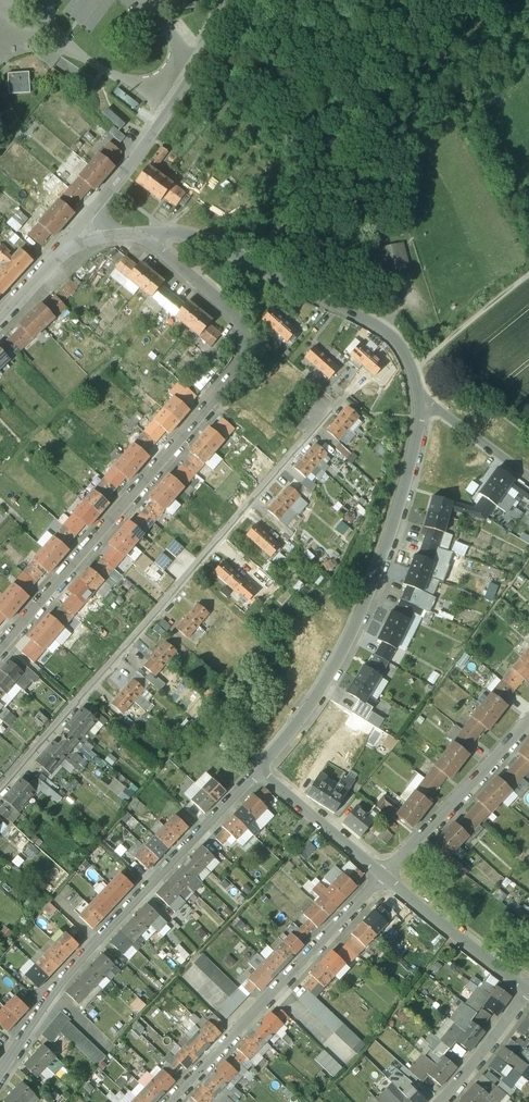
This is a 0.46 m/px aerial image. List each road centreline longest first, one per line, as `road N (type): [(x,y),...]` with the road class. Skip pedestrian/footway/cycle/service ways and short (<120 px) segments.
road 1 (residential): [(152,232),(160,252),(225,304),(245,331),(244,363),(0,653)]
road 2 (residential): [(0,790),(321,414)]
road 3 (residential): [(261,767),(47,996),(0,1070)]
road 4 (residential): [(421,407),(406,485),(357,625),(318,697),(261,767)]
road 5 (residential): [(152,232),(204,241),(381,331),(409,358),(421,407)]
road 6 (residential): [(387,875),(171,1101)]
road 7 (residential): [(77,231),(168,112),(229,14)]
road 8 (residential): [(528,718),(387,875)]
road 9 (residential): [(387,875),(528,990)]
road 10 (residential): [(261,767),(387,875)]
road 11 (track): [(413,372),(528,284)]
road 12 (residential): [(440,1101),(528,990)]
road 13 (residential): [(528,482),(421,407)]

